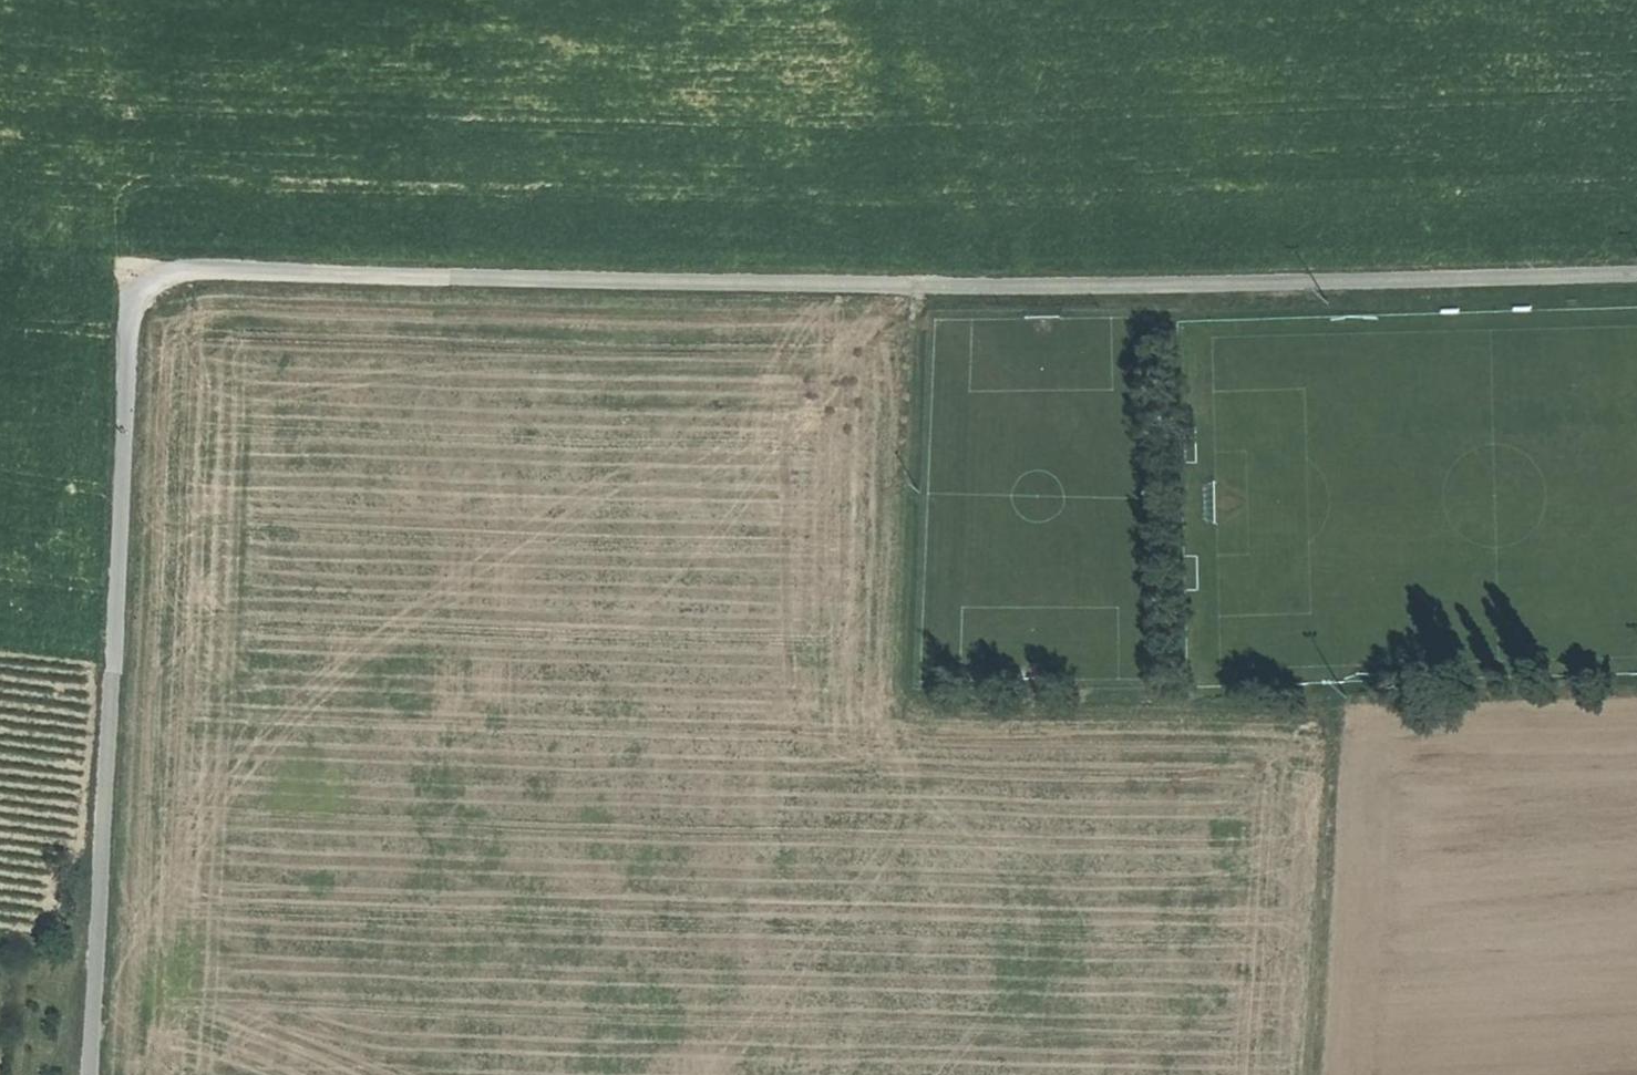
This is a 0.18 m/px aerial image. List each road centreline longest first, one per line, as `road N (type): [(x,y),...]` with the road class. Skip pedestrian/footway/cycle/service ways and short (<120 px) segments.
road 1 (track): [(1636,271),(916,287),(142,272),(99,1074)]
road 2 (track): [(916,287),(896,683),(927,707),(1319,724),(1338,754),(1321,1074)]

